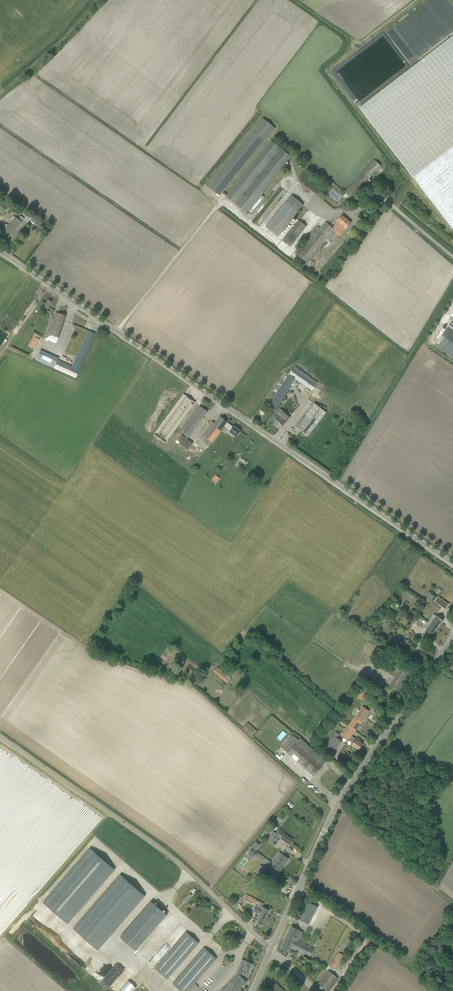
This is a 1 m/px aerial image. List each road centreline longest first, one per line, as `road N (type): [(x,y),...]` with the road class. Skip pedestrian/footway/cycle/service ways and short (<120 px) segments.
road 1 (unclassified): [(452,568),(0,253)]
road 2 (tertiary): [(271,948),(351,786),(452,639)]
road 3 (unclassified): [(271,948),(176,861),(0,737)]
road 4 (track): [(452,901),(339,807)]
road 5 (track): [(0,95),(55,52),(101,0)]

